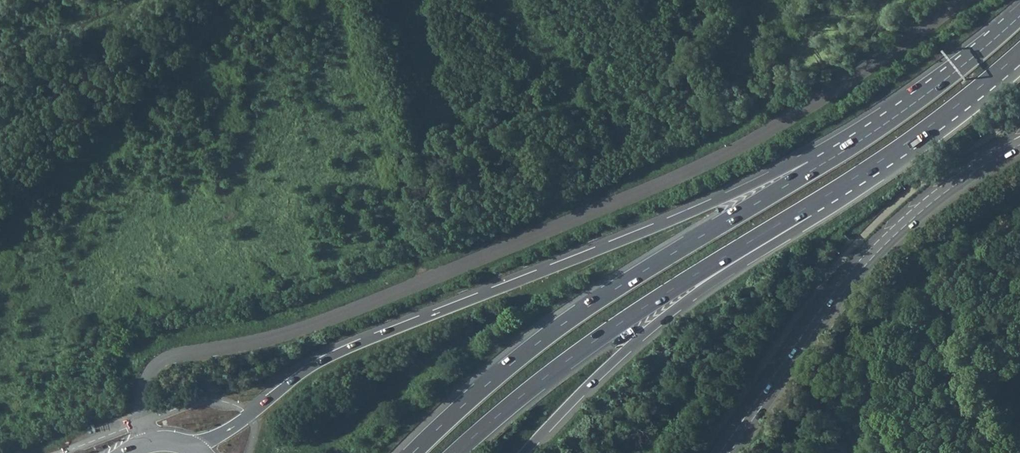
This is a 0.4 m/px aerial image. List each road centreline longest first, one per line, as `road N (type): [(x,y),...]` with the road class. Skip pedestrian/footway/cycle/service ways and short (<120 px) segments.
road 1 (trunk): [(829,159),(802,161),(341,350),(250,416),(192,445)]
road 2 (trunk): [(829,159),(561,325),(413,452)]
road 3 (trunk): [(456,452),(620,323),(824,197)]
road 4 (tertiary): [(719,452),(886,237),(972,160),(1019,132)]
road 5 (trunk): [(526,452),(602,373),(707,285),(808,222),(824,197)]
road 6 (trunk): [(824,197),(1019,53)]
road 7 (trunk): [(1019,15),(913,104),(829,159)]

